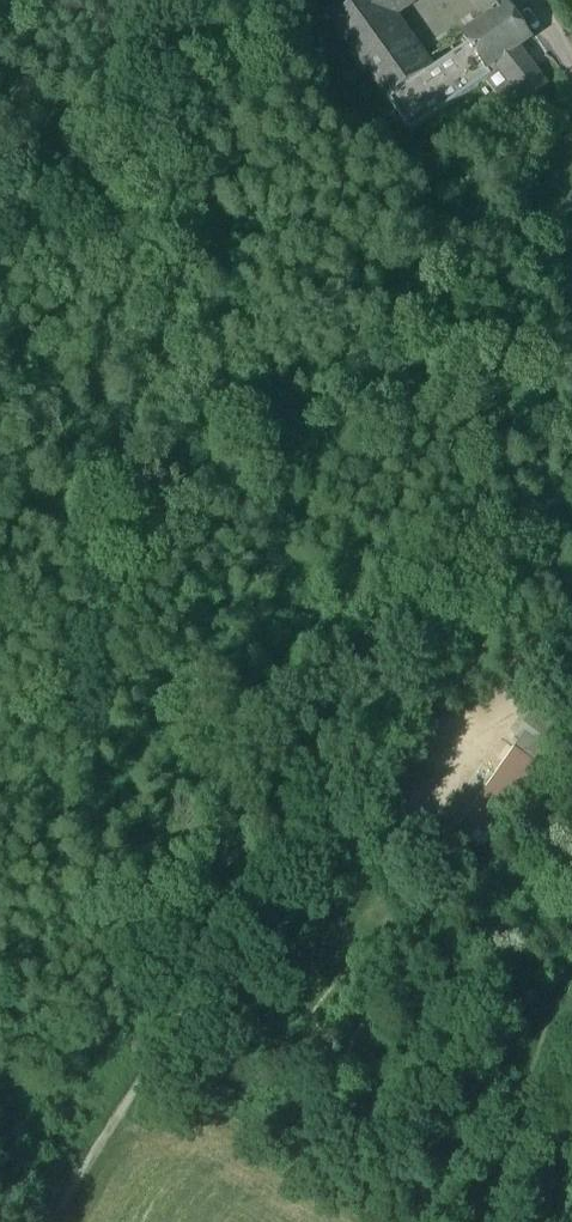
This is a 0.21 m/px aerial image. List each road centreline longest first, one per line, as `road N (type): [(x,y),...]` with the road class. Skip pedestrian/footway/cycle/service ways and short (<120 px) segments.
road 1 (track): [(58,1221),(429,641),(571,440)]
road 2 (track): [(571,1014),(503,1221)]

